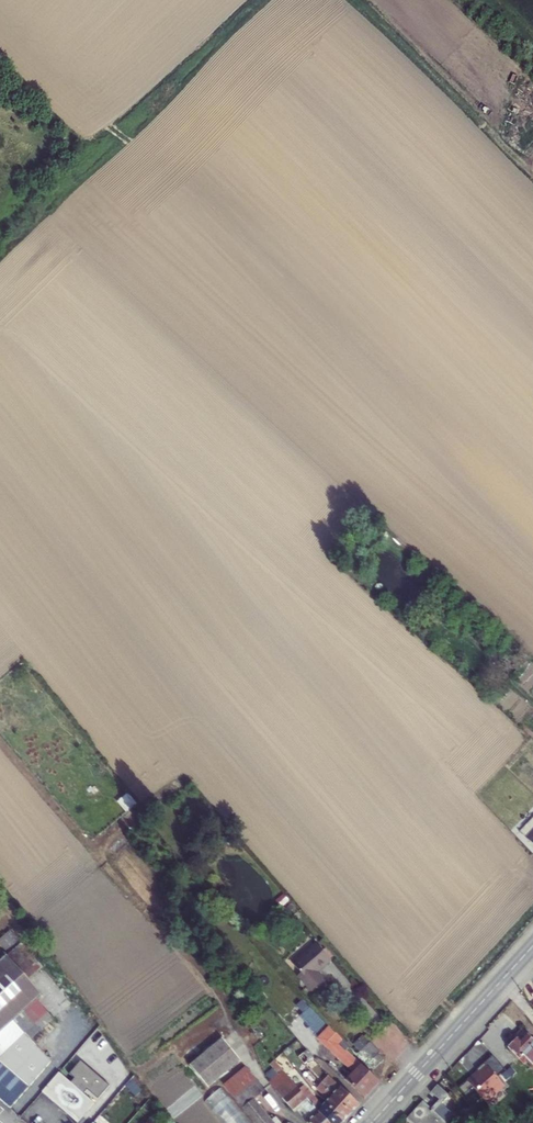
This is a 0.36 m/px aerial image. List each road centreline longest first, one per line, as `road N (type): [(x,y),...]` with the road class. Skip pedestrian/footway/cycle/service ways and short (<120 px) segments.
road 1 (tertiary): [(532,945),(371,1122)]

